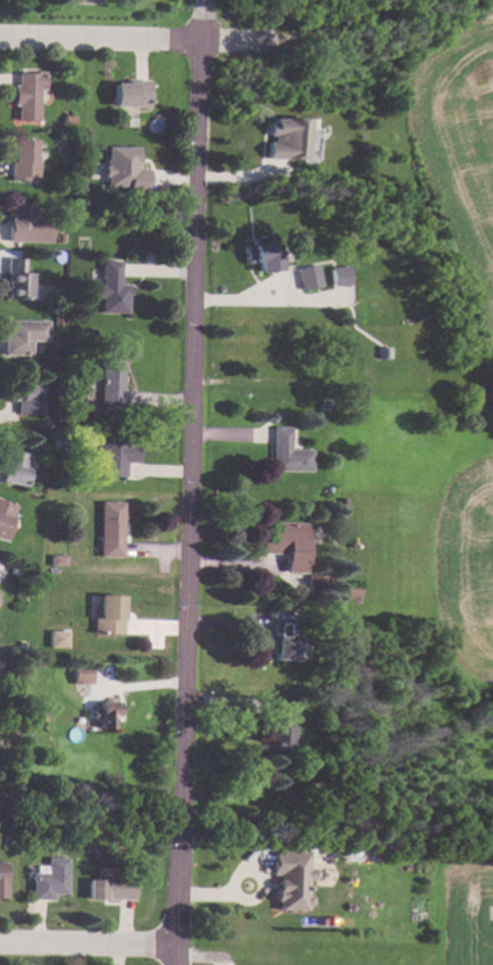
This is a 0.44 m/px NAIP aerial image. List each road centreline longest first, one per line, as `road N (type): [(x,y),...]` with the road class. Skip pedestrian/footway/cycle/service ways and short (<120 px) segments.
road 1 (tertiary): [(175,964),(202,0)]
road 2 (residential): [(432,0),(360,33),(200,45),(0,40)]
road 3 (residential): [(176,945),(0,942)]

